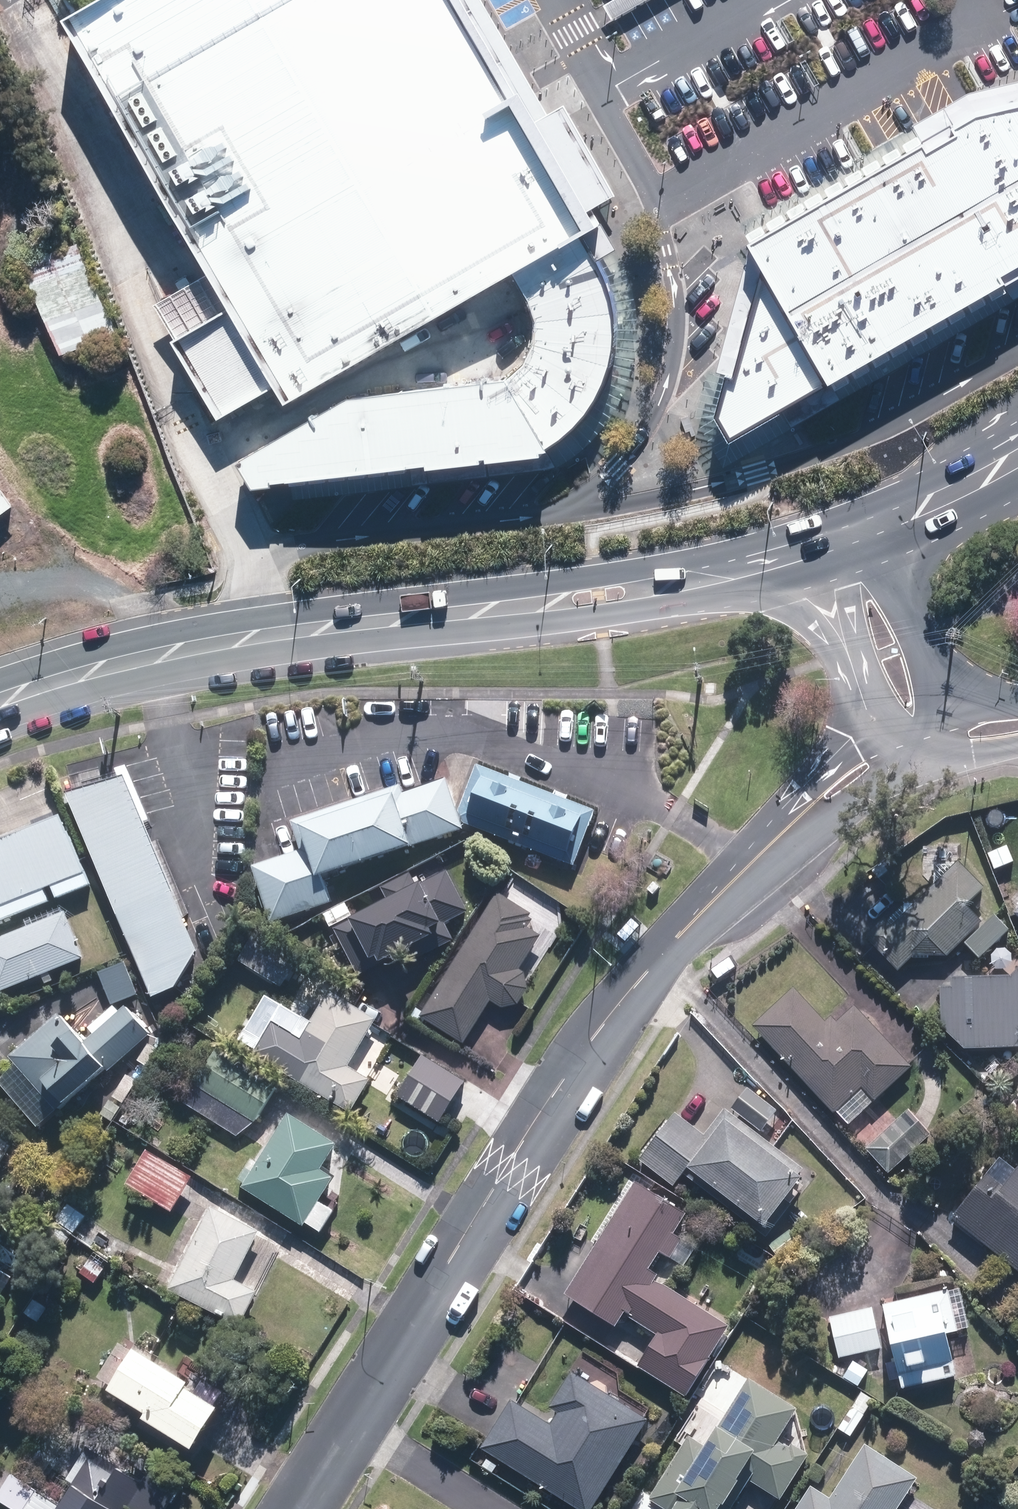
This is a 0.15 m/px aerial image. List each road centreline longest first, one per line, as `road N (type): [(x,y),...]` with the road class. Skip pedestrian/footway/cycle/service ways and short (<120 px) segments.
road 1 (secondary): [(804,542),(600,595),(246,637),(122,661),(0,700)]
road 2 (tertiary): [(775,839),(697,918),(596,1040),(351,1432)]
road 3 (tertiary): [(881,513),(946,710)]
road 4 (tertiary): [(872,730),(804,542)]
road 5 (secondary): [(1017,442),(881,513)]
road 6 (residential): [(484,1508),(351,1432)]
road 7 (tertiary): [(775,839),(810,783),(872,730)]
road 8 (tertiary): [(898,776),(775,839)]

